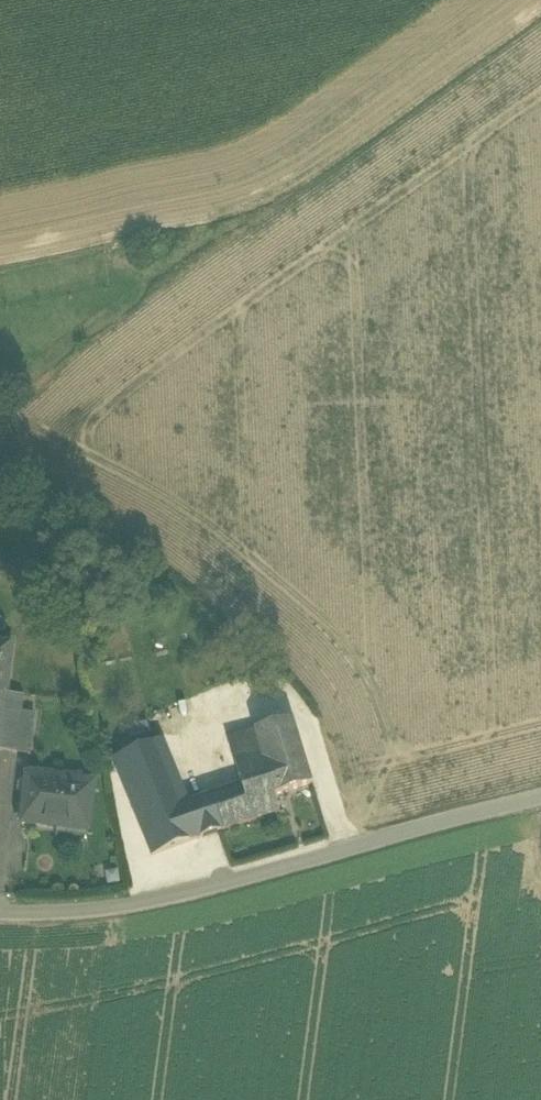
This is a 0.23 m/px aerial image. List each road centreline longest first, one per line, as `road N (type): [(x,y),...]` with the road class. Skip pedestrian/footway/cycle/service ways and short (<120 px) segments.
road 1 (unclassified): [(0,909),(129,910),(540,800)]

